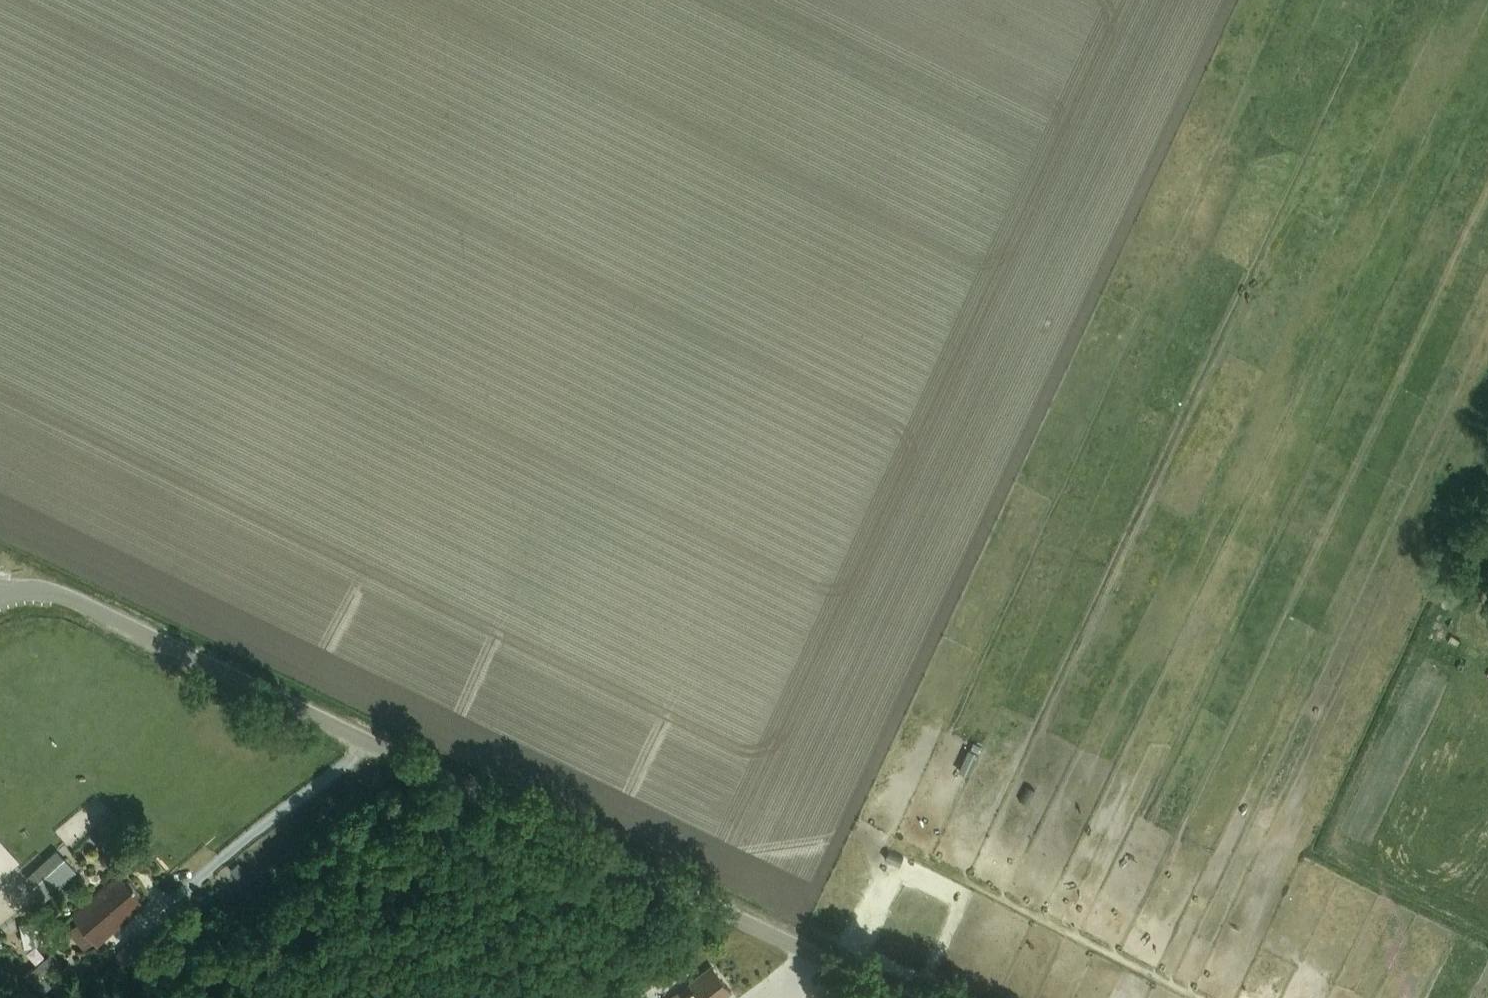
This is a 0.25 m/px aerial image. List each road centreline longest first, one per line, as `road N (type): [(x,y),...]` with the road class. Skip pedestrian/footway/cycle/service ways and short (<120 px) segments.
road 1 (unclassified): [(0,597),(24,589),(62,598),(914,997)]

